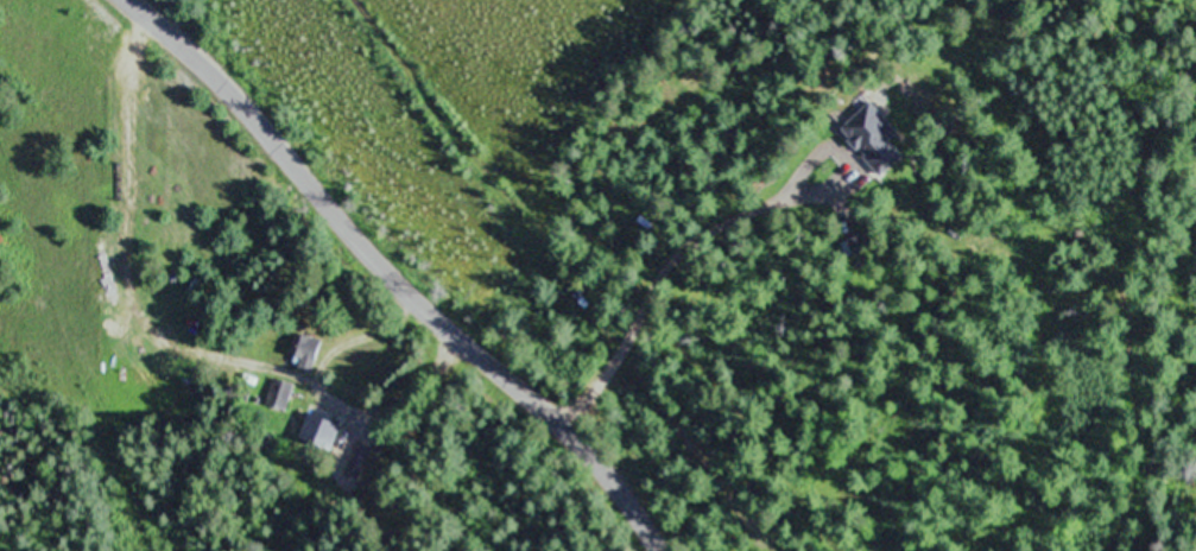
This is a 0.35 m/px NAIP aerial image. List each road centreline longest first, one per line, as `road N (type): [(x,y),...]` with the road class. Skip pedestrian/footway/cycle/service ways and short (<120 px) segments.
road 1 (residential): [(671,550),(552,401),(386,260),(245,99),(136,0)]

